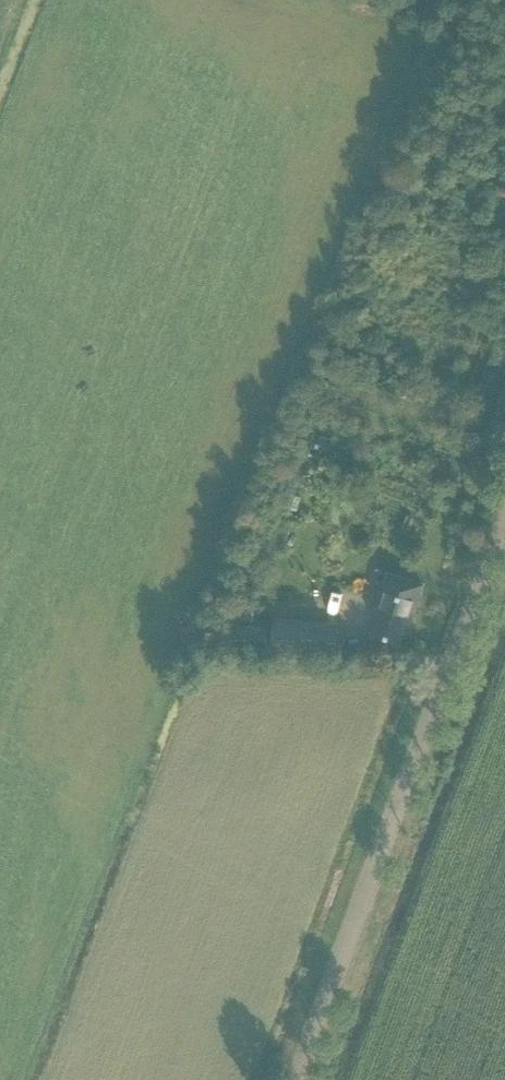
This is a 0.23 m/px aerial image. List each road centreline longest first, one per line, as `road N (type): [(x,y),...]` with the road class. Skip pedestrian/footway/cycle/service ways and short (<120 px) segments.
road 1 (unclassified): [(292,1079),(504,497)]

